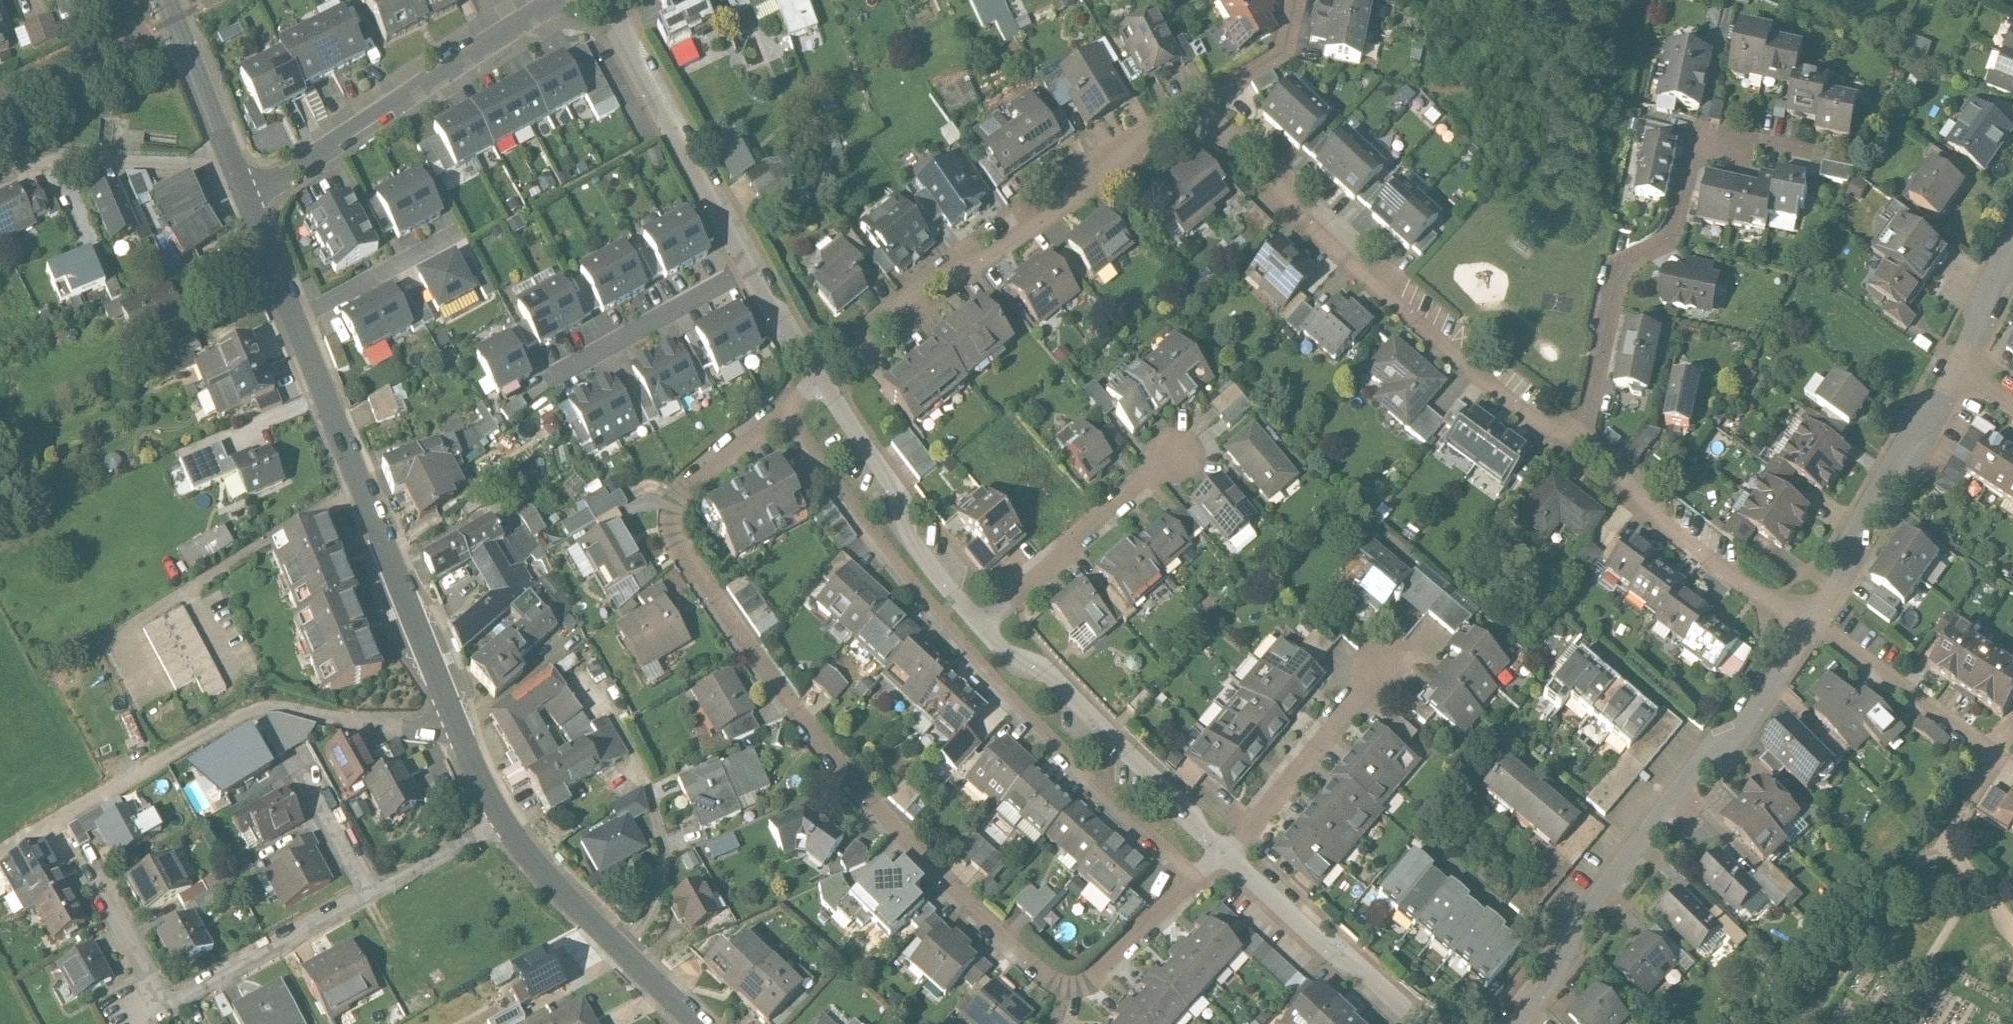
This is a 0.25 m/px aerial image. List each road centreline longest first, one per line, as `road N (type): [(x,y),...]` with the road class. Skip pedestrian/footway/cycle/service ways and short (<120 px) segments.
road 1 (residential): [(815,390),(701,476),(675,508),(677,536),(842,772),(1016,954),(1062,987),(1092,982),(1221,855)]
road 2 (tertiary): [(502,819),(454,722),(248,201)]
road 3 (residential): [(1571,432),(1182,118)]
road 4 (residential): [(1516,1023),(1812,628)]
road 5 (residential): [(1182,118),(994,246),(815,390)]
road 6 (residential): [(1775,145),(1700,131),(1666,235),(1615,265),(1589,412),(1571,432)]
road 7 (residential): [(374,891),(167,1003),(82,862)]
road 8 (residential): [(248,201),(560,0)]
road 9 (residential): [(1221,855),(1043,672),(1016,665),(982,628)]
road 10 (residential): [(1812,628),(1571,432)]
road 11 (residential): [(749,267),(608,0)]
road 12 (residential): [(1952,374),(1866,506),(1855,566),(1812,628)]
road 13 (residential): [(982,628),(934,579),(815,390)]
road 14 (tertiary): [(703,1023),(502,819)]
road 15 (residential): [(982,628),(1171,456)]
road 16 (residential): [(1411,1023),(1221,855)]
road 17 (residential): [(1384,671),(1221,855)]
road 18 (residential): [(551,377),(749,267)]
road 19 (residential): [(1182,118),(1280,56),(1300,0)]
road 20 (tertiary): [(230,157),(167,0)]
road 21 (residential): [(502,819),(374,891)]
road 22 (residential): [(303,766),(374,891)]
road 23 (residential): [(815,390),(749,267)]
road 24 (residential): [(2012,255),(1952,374)]

